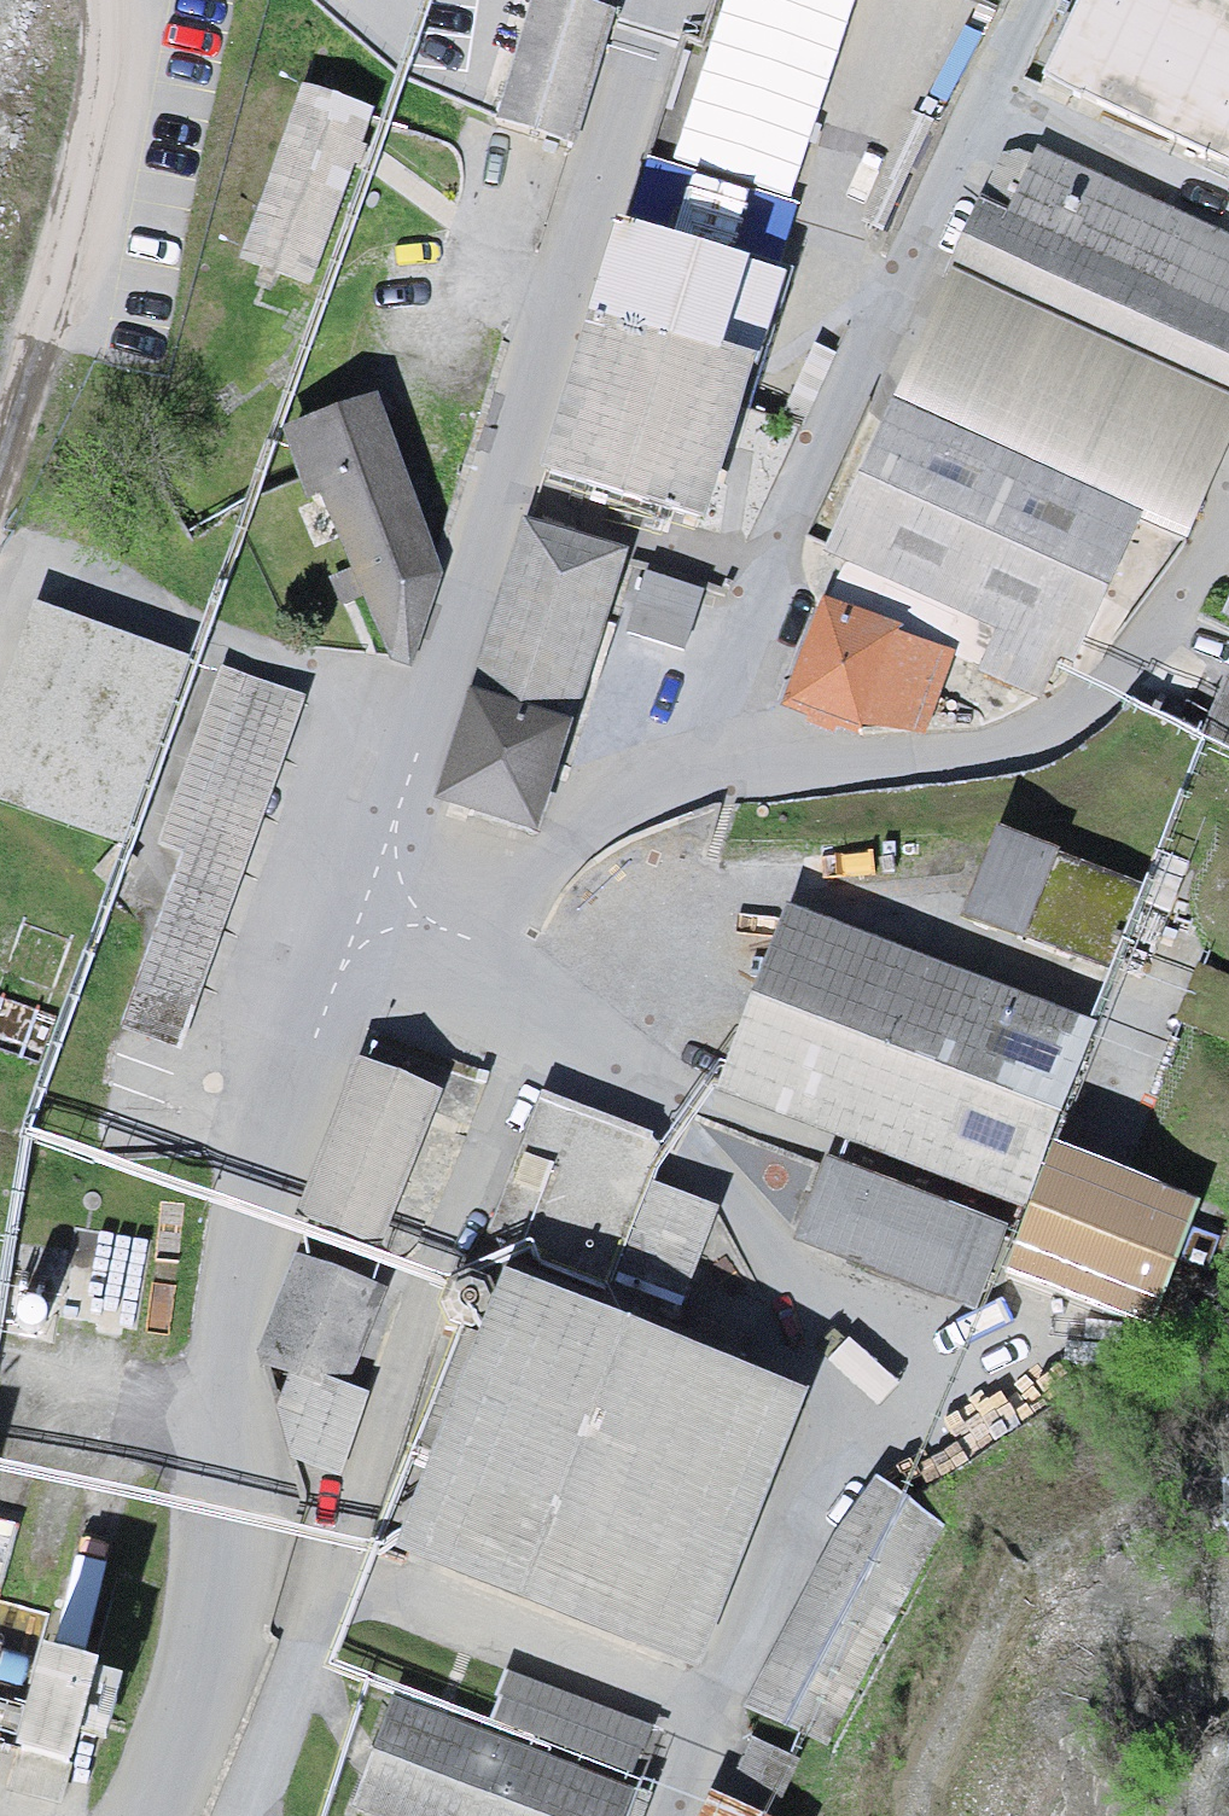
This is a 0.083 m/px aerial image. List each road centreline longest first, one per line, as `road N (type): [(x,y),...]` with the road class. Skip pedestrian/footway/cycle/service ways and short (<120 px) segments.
road 1 (track): [(97,0),(93,104),(0,436)]

